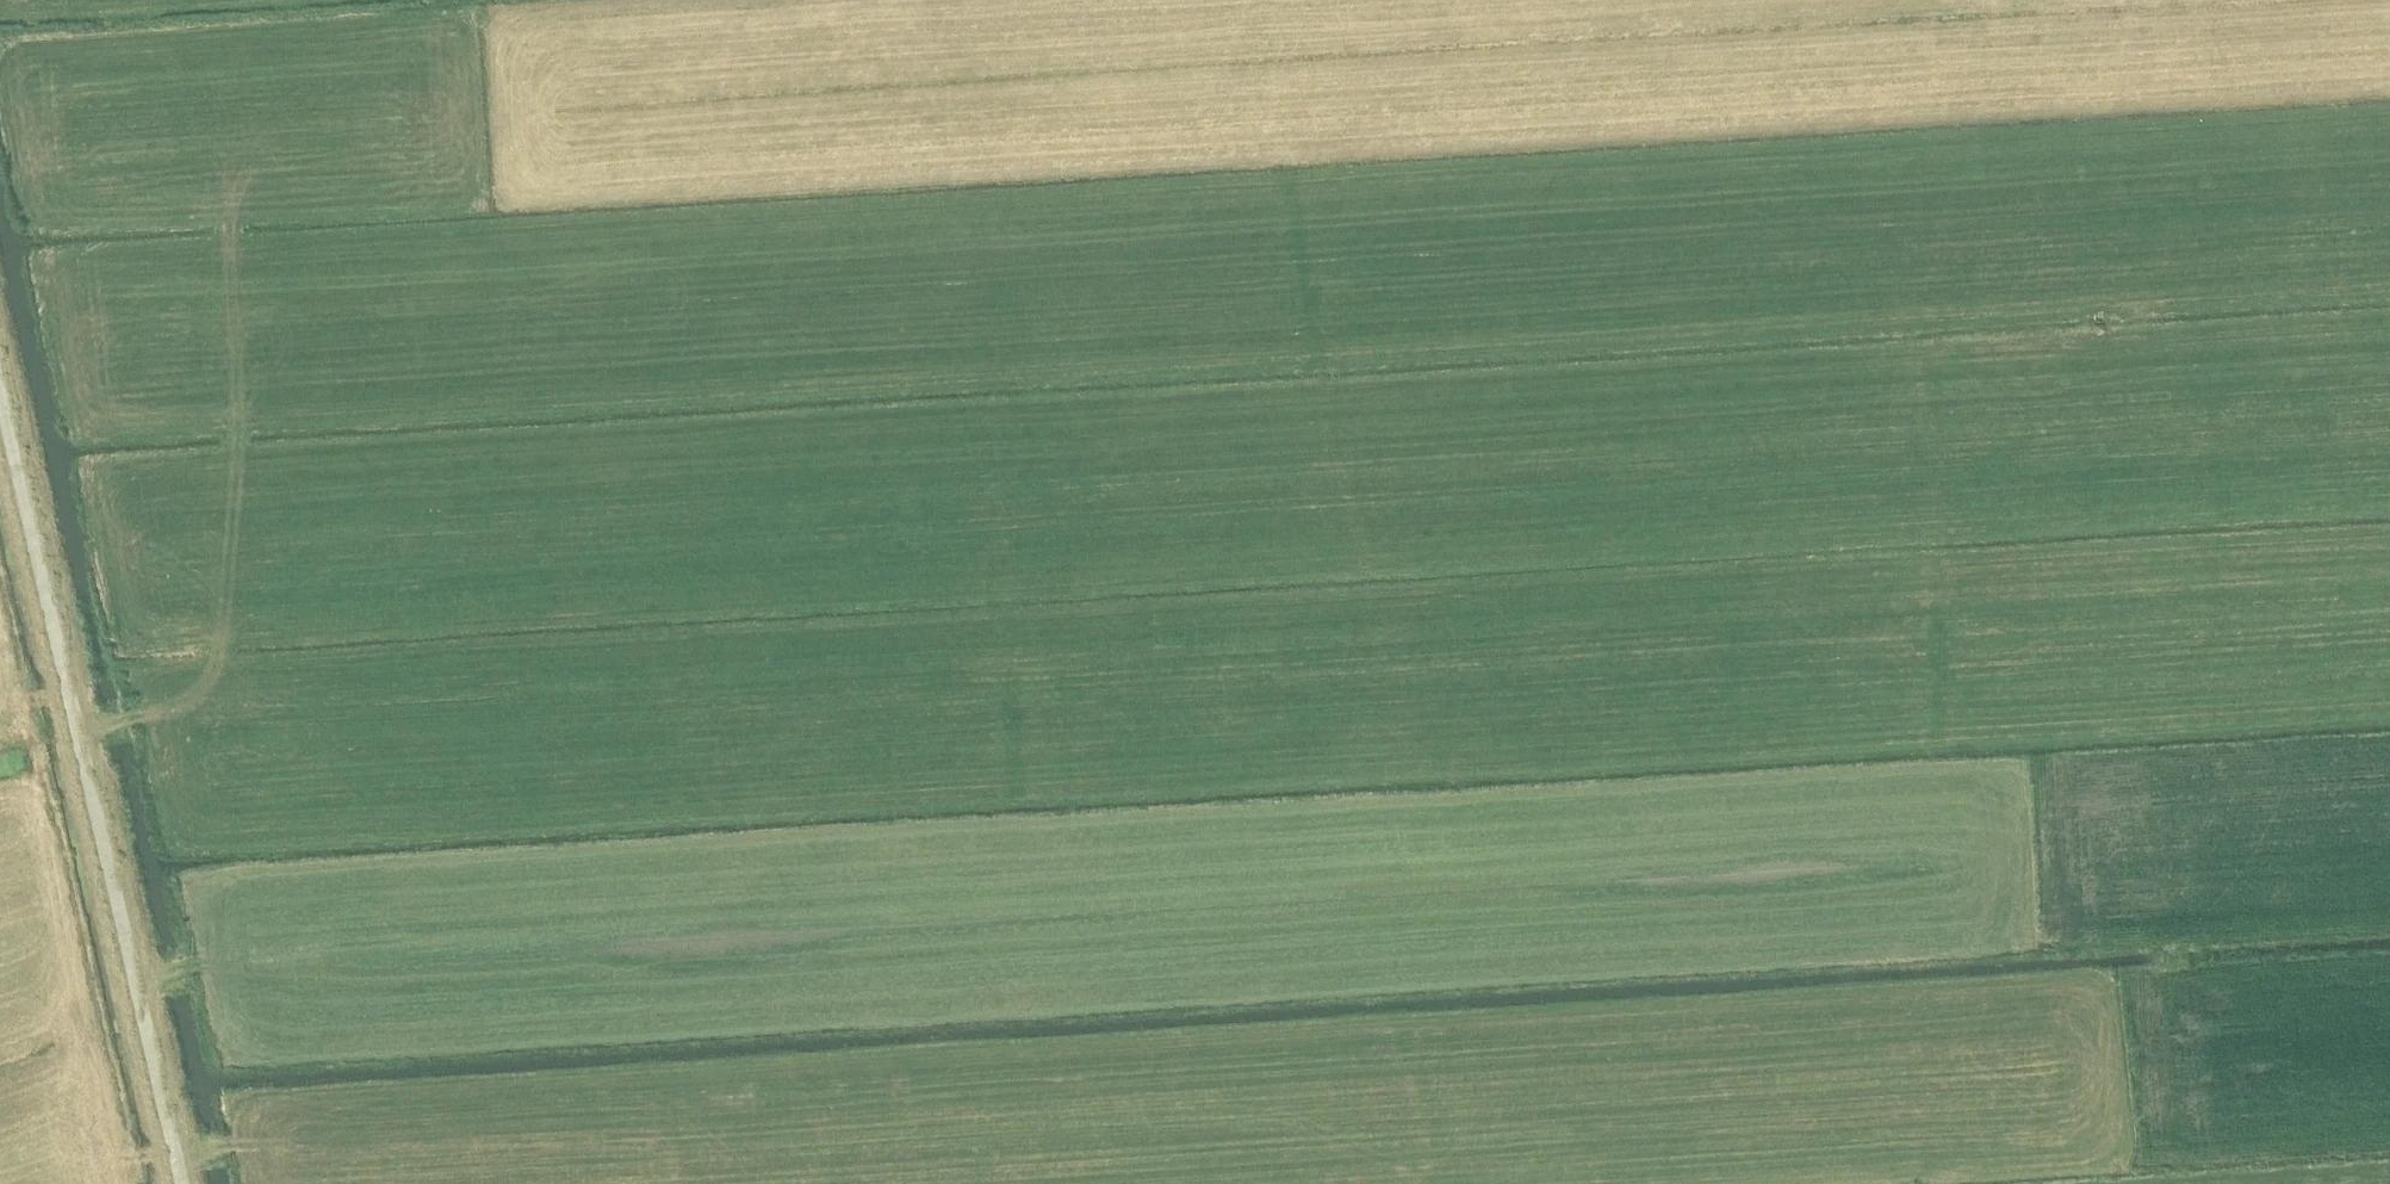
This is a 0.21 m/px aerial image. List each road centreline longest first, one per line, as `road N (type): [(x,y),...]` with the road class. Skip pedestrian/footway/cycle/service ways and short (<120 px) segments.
road 1 (unclassified): [(184,1183),(0,386)]
road 2 (track): [(234,204),(240,414),(225,639),(201,705),(79,731)]
road 3 (track): [(341,961),(191,968),(137,982)]

